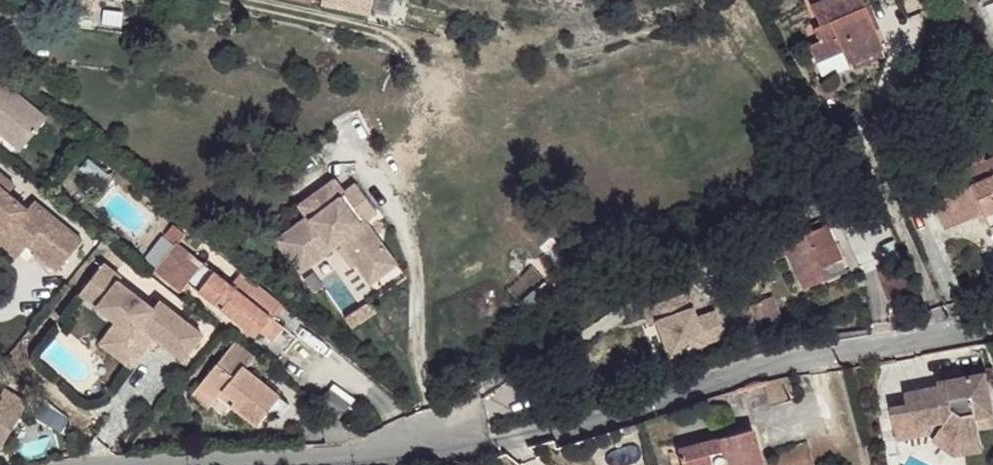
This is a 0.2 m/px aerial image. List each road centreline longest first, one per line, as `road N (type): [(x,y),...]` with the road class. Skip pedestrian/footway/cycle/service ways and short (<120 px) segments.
road 1 (residential): [(192,464),(439,460),(600,422),(713,382),(992,320)]

